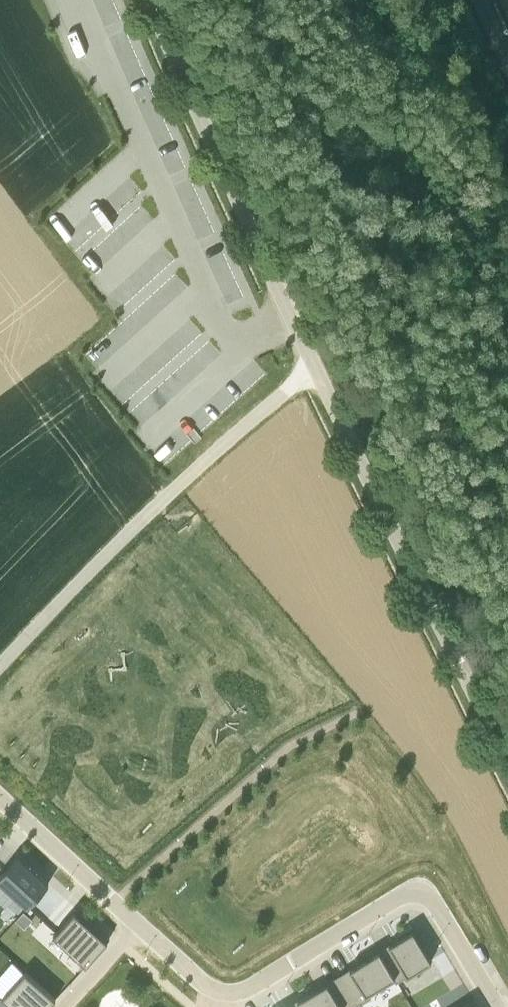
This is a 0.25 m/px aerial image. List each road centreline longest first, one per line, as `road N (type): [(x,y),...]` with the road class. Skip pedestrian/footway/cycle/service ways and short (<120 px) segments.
road 1 (unclassified): [(507,747),(315,355)]
road 2 (unclassified): [(315,355),(138,511),(0,656)]
road 3 (residential): [(211,975),(239,980),(412,879),(430,885),(503,1006)]
road 4 (unclassified): [(315,355),(156,0)]
road 5 (residential): [(0,787),(140,912)]
road 6 (residential): [(54,1006),(140,912)]

